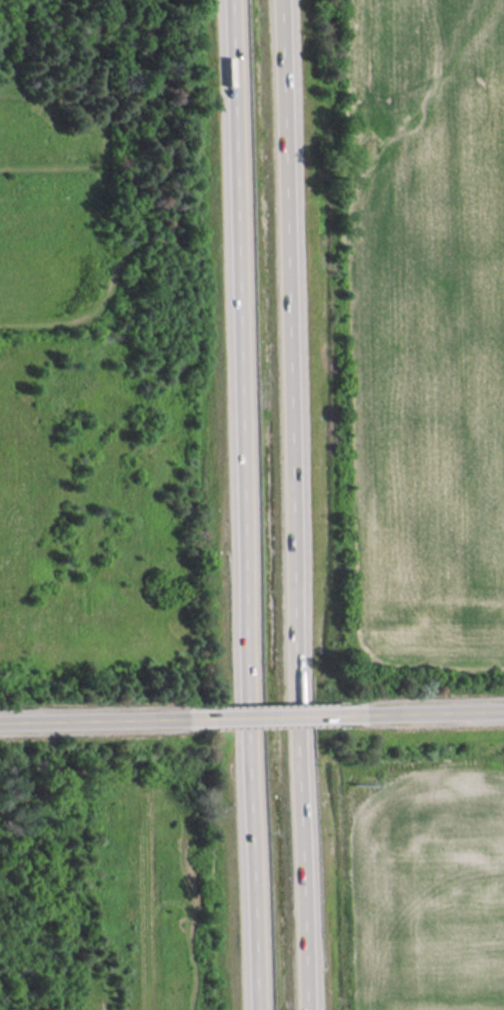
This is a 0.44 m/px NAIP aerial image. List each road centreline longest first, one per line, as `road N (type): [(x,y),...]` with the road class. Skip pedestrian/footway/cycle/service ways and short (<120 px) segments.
road 1 (motorway): [(324,1009),(296,0)]
road 2 (motorway): [(245,0),(270,1009)]
road 3 (tertiary): [(188,719),(0,723)]
road 4 (tertiary): [(368,715),(188,719)]
road 5 (tertiary): [(503,712),(368,715)]

